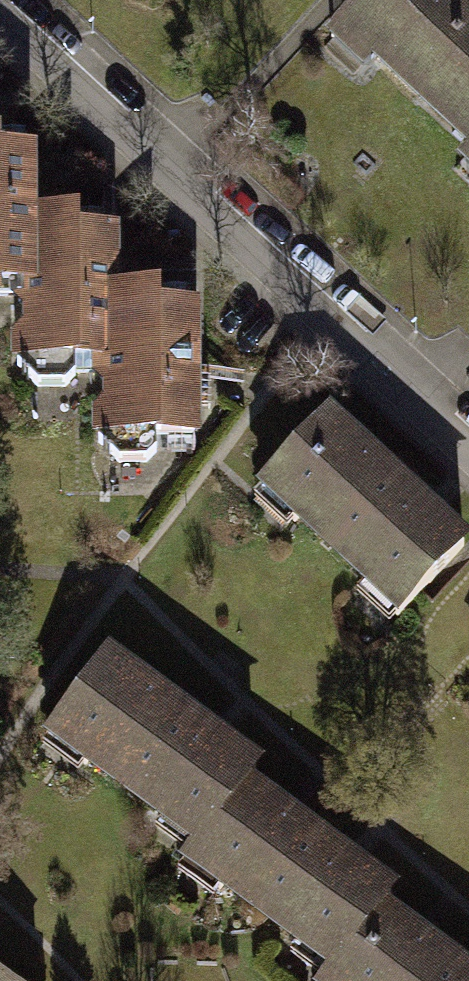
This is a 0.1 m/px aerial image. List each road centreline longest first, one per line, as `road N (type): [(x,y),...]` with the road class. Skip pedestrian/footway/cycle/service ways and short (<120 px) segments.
road 1 (residential): [(468,447),(0,6)]

